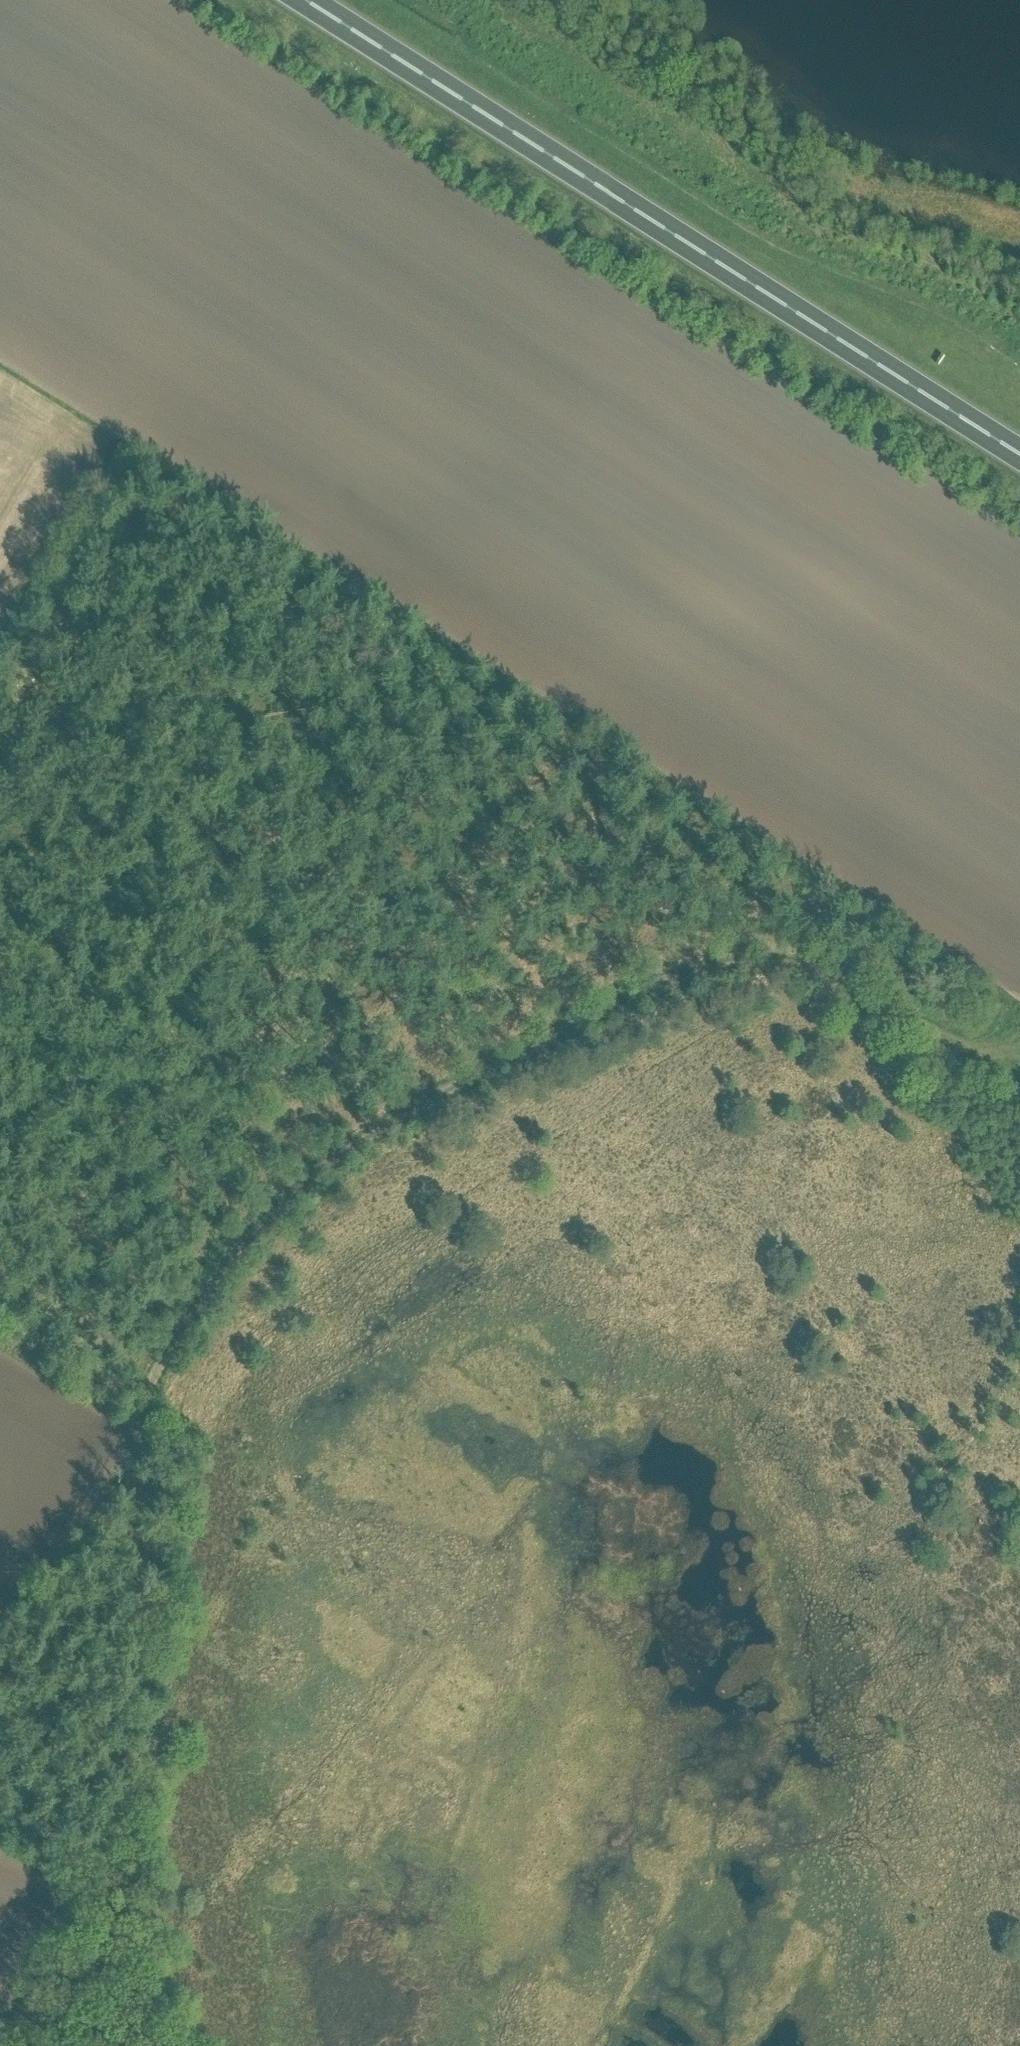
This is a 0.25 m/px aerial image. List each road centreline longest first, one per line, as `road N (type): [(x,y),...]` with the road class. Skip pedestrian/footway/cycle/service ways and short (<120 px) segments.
road 1 (track): [(0,1637),(223,1273),(271,1216),(337,1160),(525,1043),(656,980),(740,959),(788,958),(840,976),(986,1053),(1019,1060)]
road 2 (trunk): [(1019,456),(303,0)]

